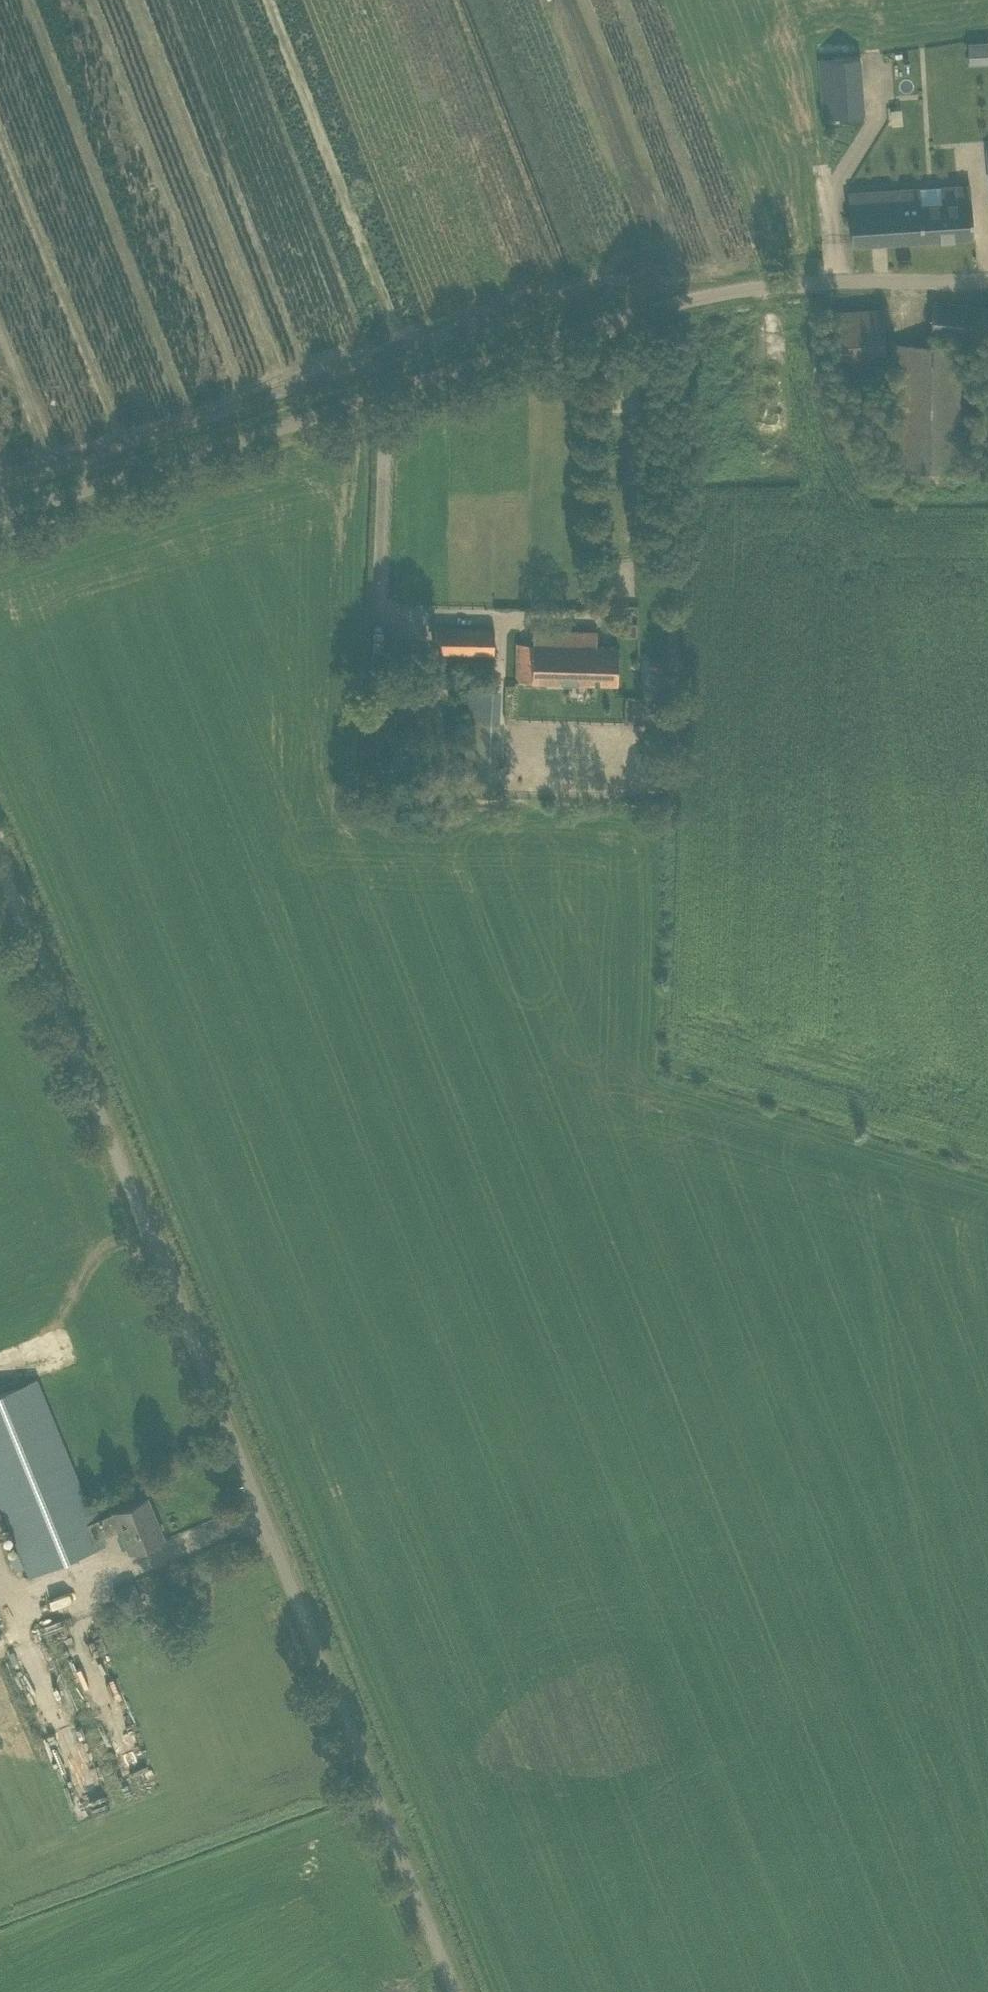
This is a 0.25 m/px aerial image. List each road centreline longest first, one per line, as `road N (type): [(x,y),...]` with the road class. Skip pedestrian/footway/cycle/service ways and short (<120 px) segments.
road 1 (unclassified): [(457,1991),(0,866)]
road 2 (unclassified): [(0,517),(589,327),(755,288),(987,277)]

